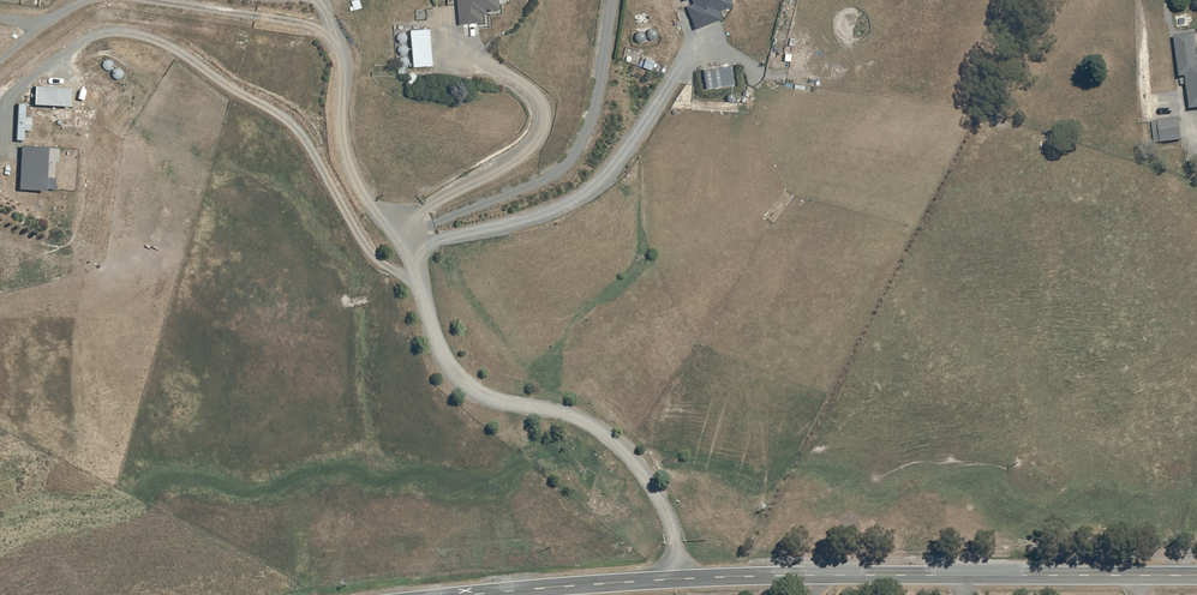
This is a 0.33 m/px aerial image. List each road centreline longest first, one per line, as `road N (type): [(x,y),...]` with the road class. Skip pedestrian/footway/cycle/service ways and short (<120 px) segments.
road 1 (unclassified): [(1196,576),(678,578)]
road 2 (residential): [(407,229),(434,333),(452,370),(477,391),(574,416),(623,448),(670,517),(678,578)]
road 3 (unclassified): [(678,578),(470,594)]

